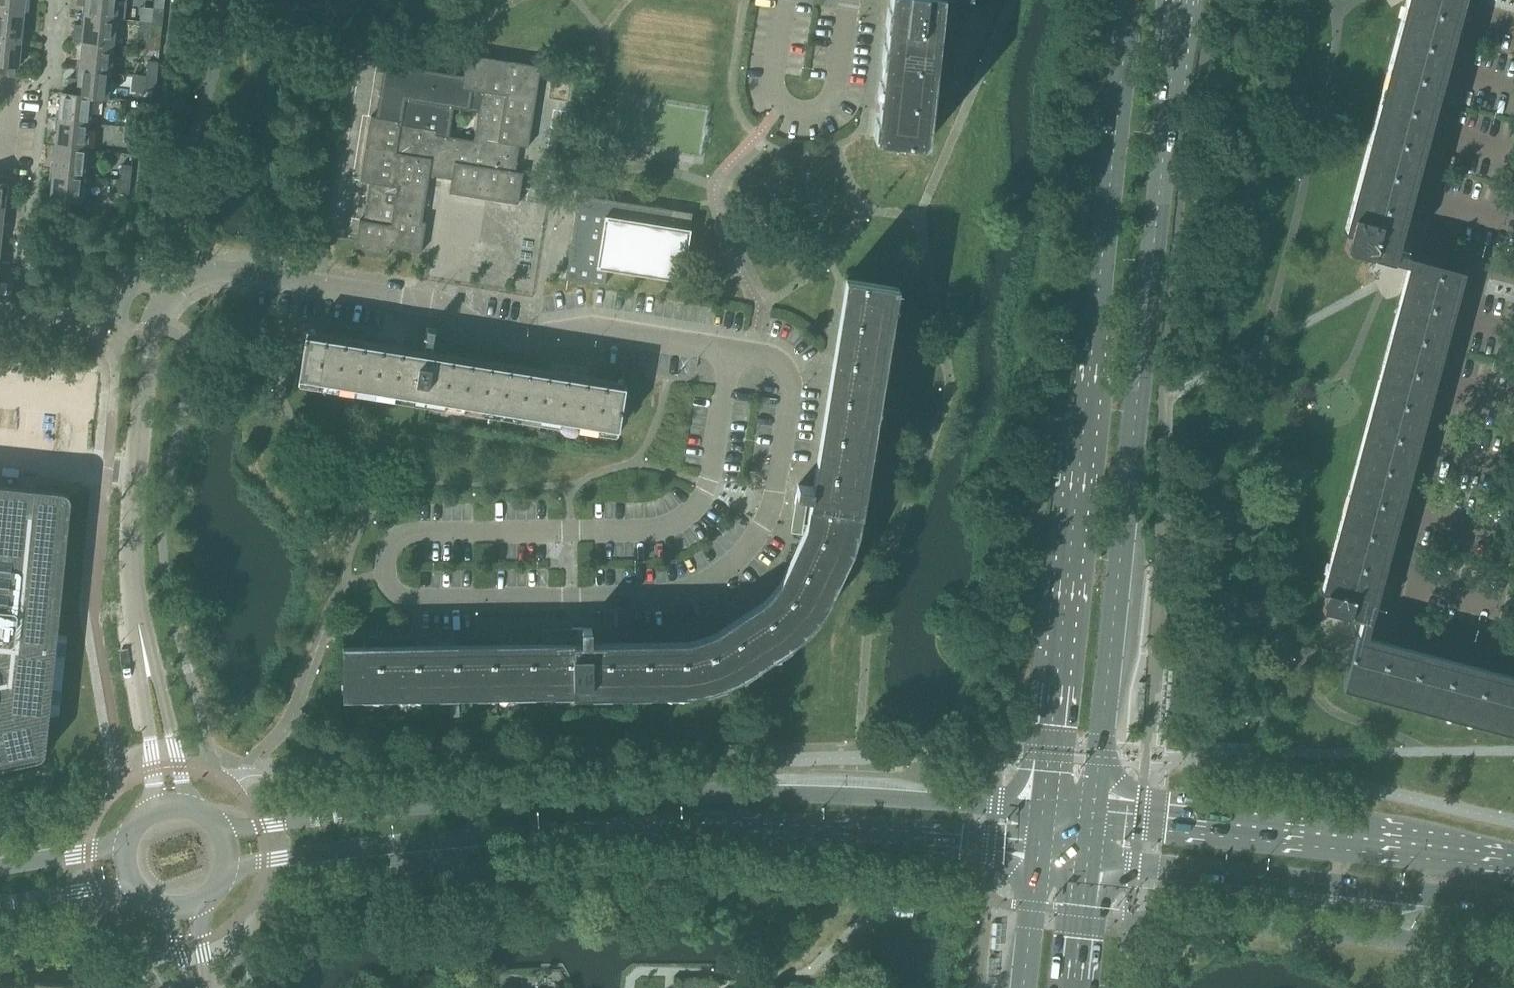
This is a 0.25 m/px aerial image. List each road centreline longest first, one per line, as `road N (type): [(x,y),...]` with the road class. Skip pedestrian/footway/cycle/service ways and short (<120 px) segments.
road 1 (tertiary): [(1043,808),(660,793),(420,806),(222,829)]
road 2 (primary): [(1094,810),(1183,0)]
road 3 (tertiary): [(229,866),(505,835),(682,831),(1040,847)]
road 4 (primary): [(1128,0),(1043,808)]
road 5 (residential): [(385,569),(390,588),(408,600),(656,597),(722,571),(761,537),(771,515),(789,414),(783,371),(732,350)]
road 6 (residential): [(732,350),(594,329),(526,337),(477,326),(425,300),(257,277),(168,293),(150,330)]
road 7 (residential): [(385,569),(388,547),(402,534),(653,530),(689,515),(710,485),(732,350)]
road 8 (residential): [(1513,618),(1420,592),(1408,569),(1486,260)]
road 9 (secondary): [(1089,860),(1513,905)]
road 10 (secondary): [(1513,861),(1094,810)]
road 11 (residential): [(1480,0),(1433,189),(1444,248),(1486,260)]
road 12 (residential): [(136,593),(135,480),(150,330)]
road 13 (residential): [(186,805),(136,593)]
road 14 (residential): [(136,593),(159,808)]
road 15 (residential): [(786,106),(811,110),(832,101),(852,0)]
road 16 (primary): [(1040,847),(1023,987)]
road 17 (tertiary): [(0,906),(136,887)]
road 18 (tertiary): [(127,845),(0,870)]
road 19 (primary): [(1074,987),(1089,860)]

